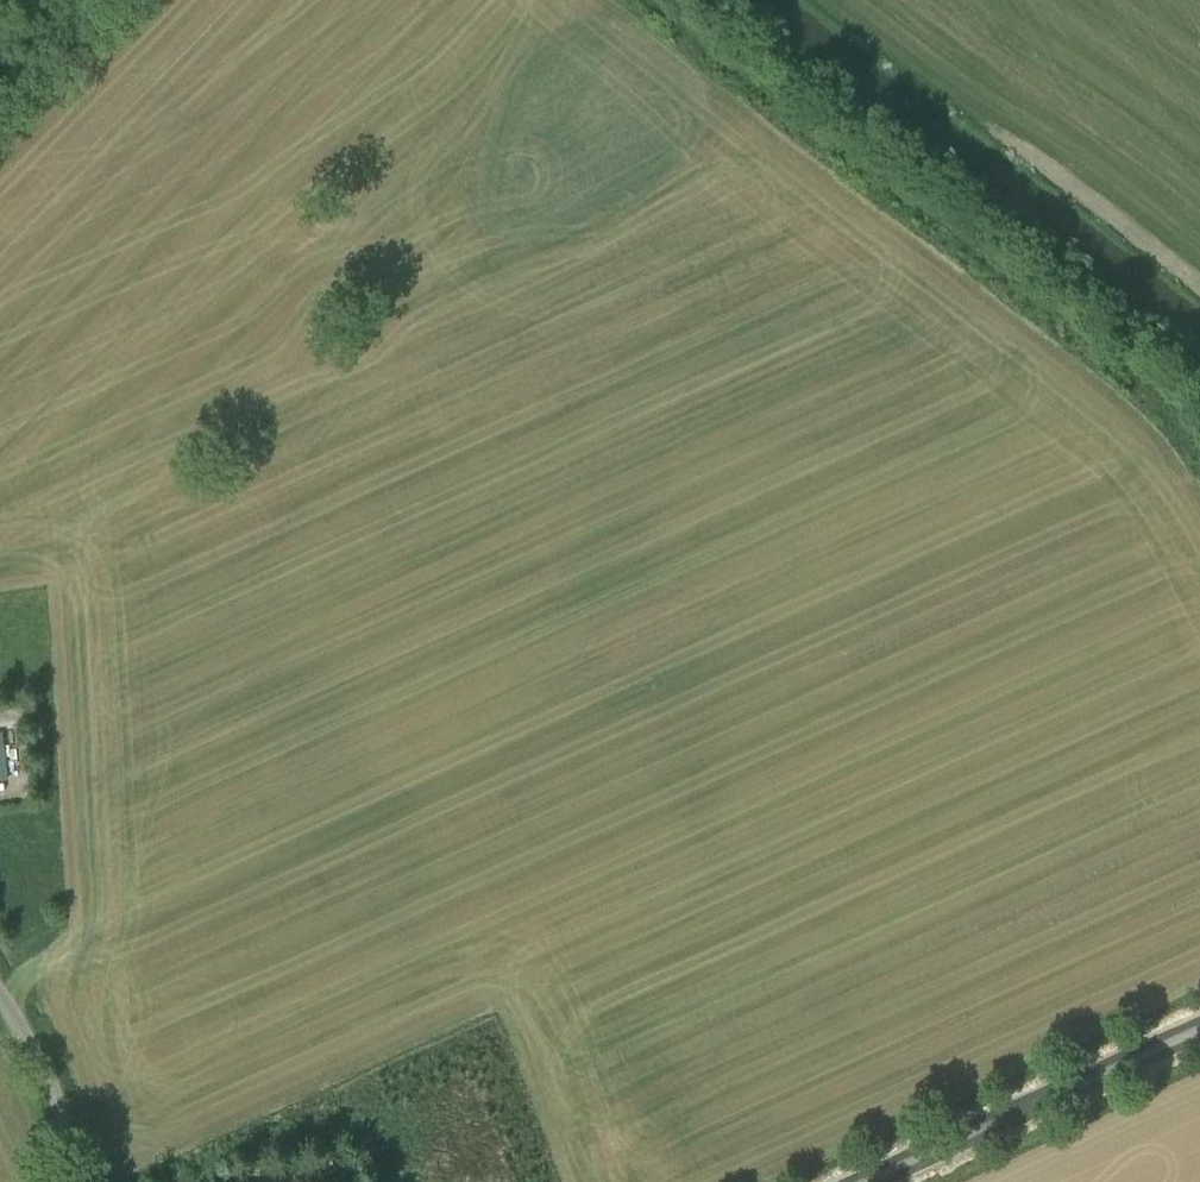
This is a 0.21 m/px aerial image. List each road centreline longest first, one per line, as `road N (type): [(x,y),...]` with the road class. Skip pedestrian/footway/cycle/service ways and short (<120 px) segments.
road 1 (tertiary): [(875,1181),(1199,1033)]
road 2 (unclassified): [(74,1181),(39,1068),(0,997)]
road 3 (unclassified): [(0,87),(83,0)]

